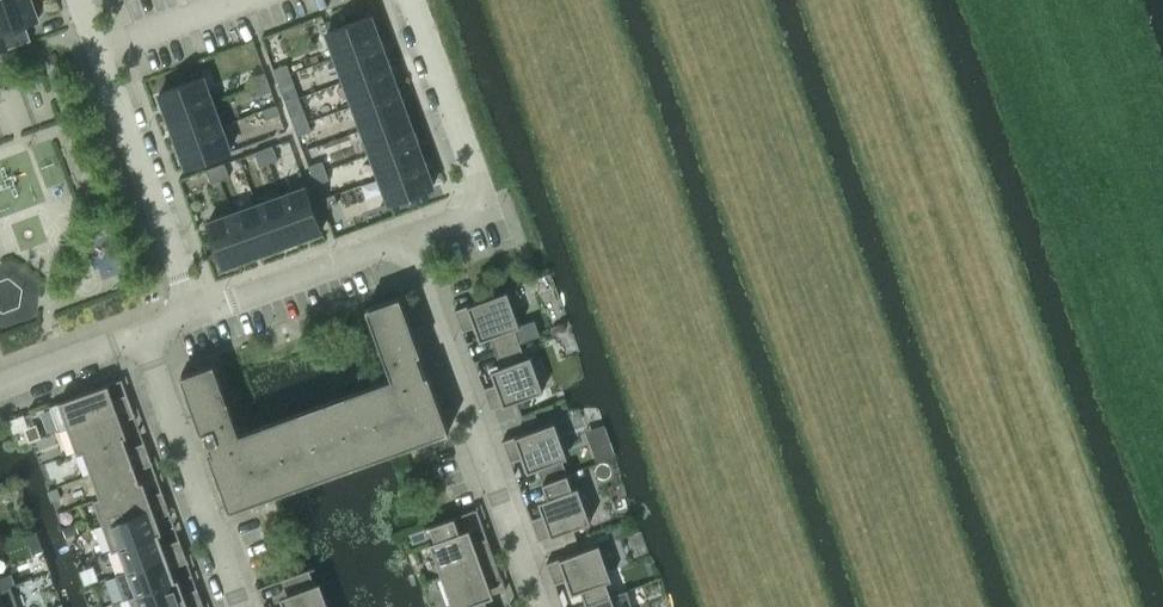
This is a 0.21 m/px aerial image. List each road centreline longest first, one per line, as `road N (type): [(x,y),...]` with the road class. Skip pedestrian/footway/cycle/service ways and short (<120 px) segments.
road 1 (residential): [(545,606),(415,239)]
road 2 (residential): [(198,316),(83,0)]
road 3 (residential): [(231,606),(140,340)]
road 4 (residential): [(198,316),(415,239)]
road 5 (residential): [(413,0),(489,212)]
road 6 (residential): [(0,389),(140,340)]

